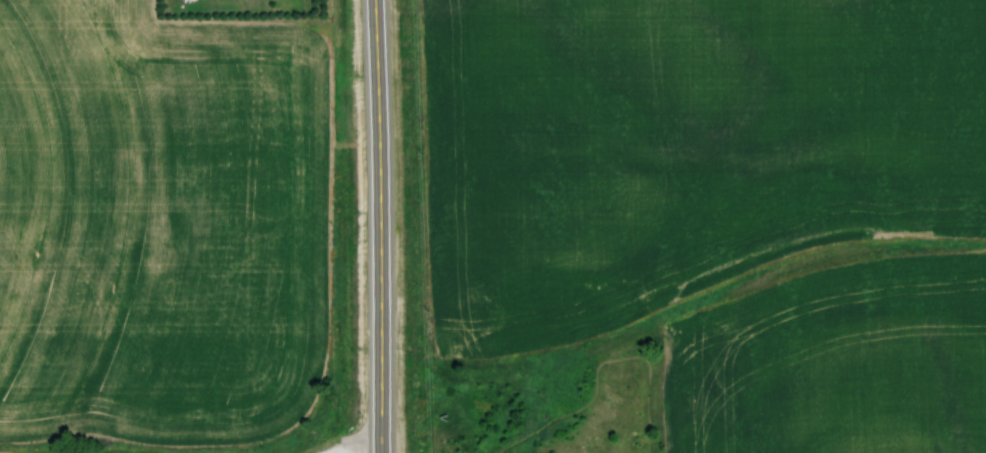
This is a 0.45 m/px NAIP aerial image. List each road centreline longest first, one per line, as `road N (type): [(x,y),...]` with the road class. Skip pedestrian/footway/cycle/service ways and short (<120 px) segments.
road 1 (secondary): [(370,0),(380,452)]

